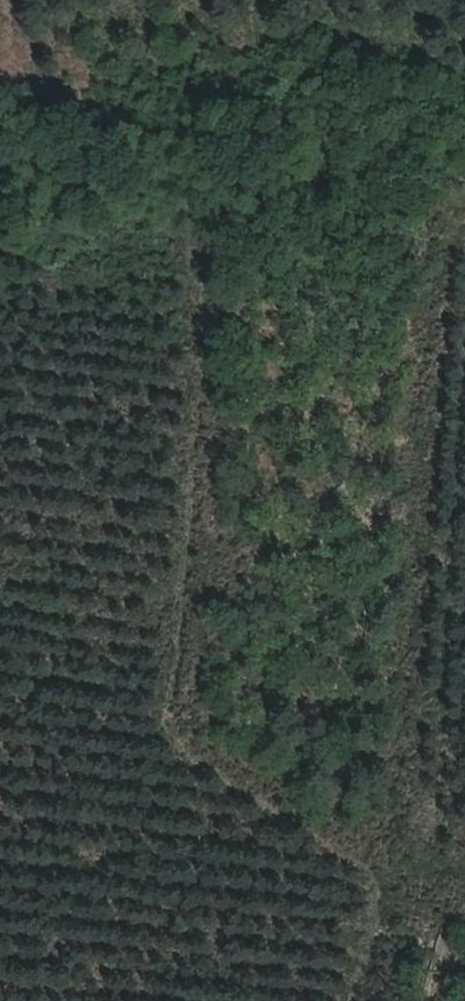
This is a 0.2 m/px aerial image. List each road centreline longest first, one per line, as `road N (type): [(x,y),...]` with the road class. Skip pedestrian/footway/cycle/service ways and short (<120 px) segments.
road 1 (track): [(0,983),(410,939),(464,966)]

